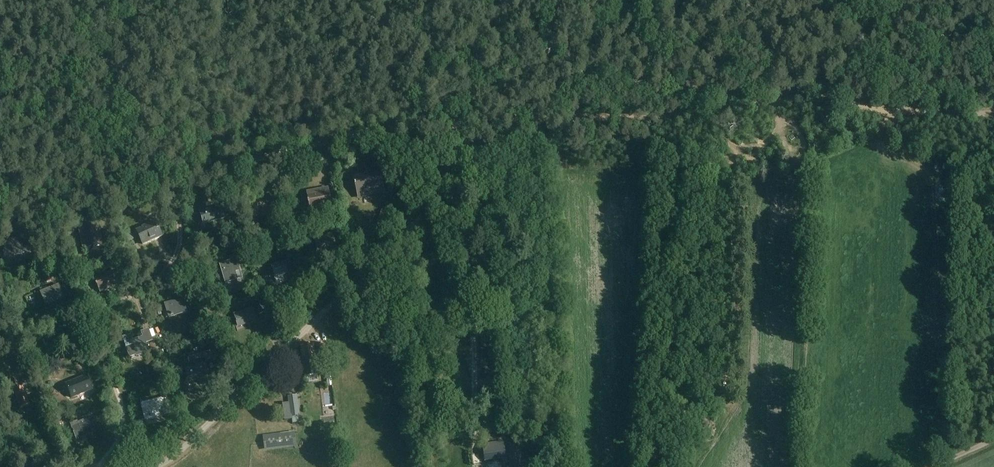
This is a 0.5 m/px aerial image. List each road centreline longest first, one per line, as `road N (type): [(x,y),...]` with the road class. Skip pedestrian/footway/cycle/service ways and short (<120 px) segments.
road 1 (unclassified): [(153,466),(177,454),(440,196),(455,159),(455,118)]
road 2 (track): [(467,118),(677,116),(806,98),(898,111)]
road 3 (track): [(0,206),(99,198),(422,121)]
road 4 (track): [(98,466),(123,421),(101,354),(103,330),(116,307),(175,256),(179,233),(167,182)]

